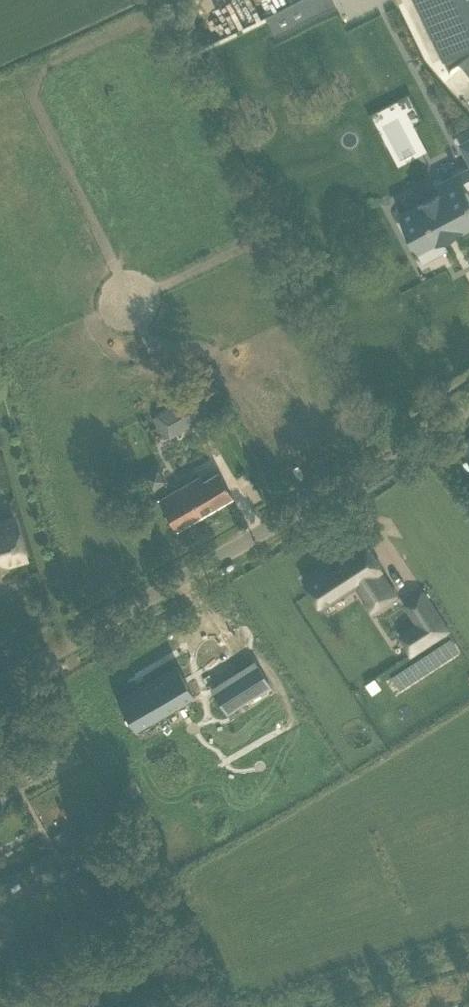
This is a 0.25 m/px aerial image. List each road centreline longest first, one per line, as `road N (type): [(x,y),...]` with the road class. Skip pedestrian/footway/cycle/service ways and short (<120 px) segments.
road 1 (unclassified): [(0,683),(468,407)]

